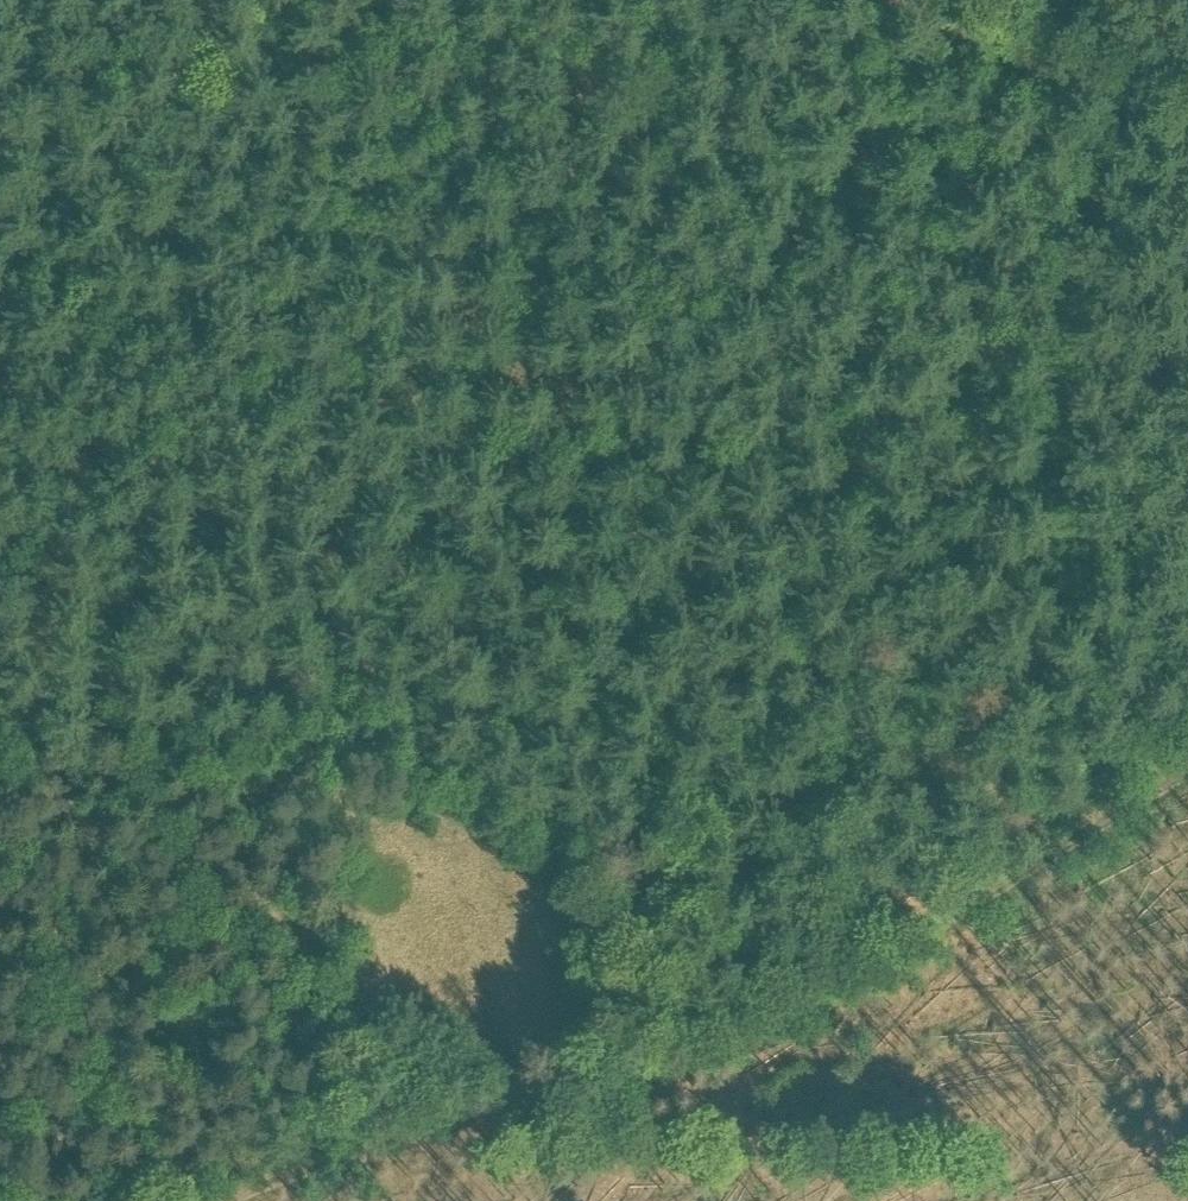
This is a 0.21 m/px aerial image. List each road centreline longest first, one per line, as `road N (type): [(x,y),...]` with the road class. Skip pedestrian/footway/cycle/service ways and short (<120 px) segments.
road 1 (track): [(262,1200),(391,1151),(533,1136),(606,1114),(1187,774)]
road 2 (track): [(734,0),(714,24),(0,7)]
road 3 (unclassified): [(1187,155),(878,0)]

